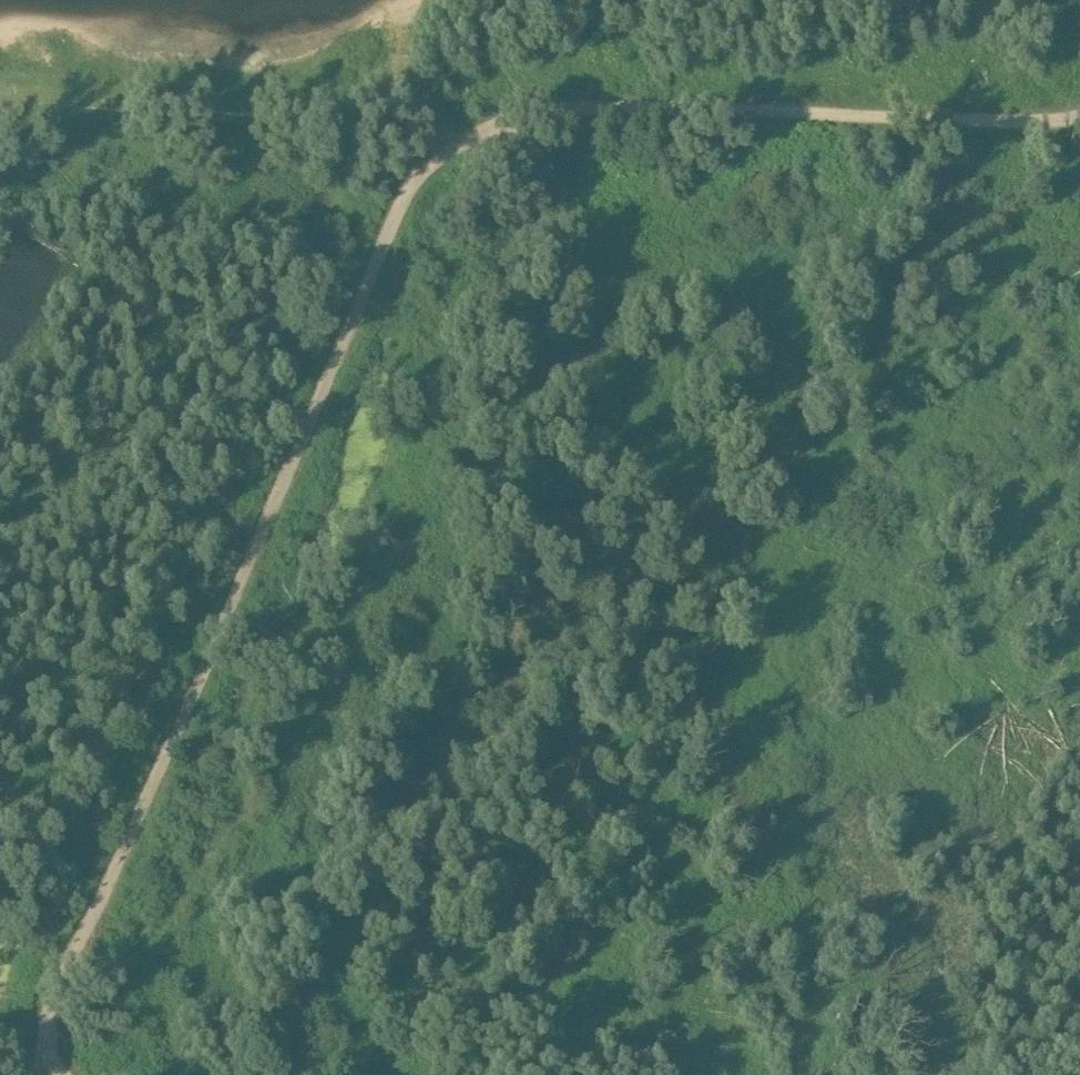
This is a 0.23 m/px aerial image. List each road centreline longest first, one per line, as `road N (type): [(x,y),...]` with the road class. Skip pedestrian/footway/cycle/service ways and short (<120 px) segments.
road 1 (track): [(49,1074),(45,1024),(60,979),(432,146),(507,110),(555,106),(1079,117)]

